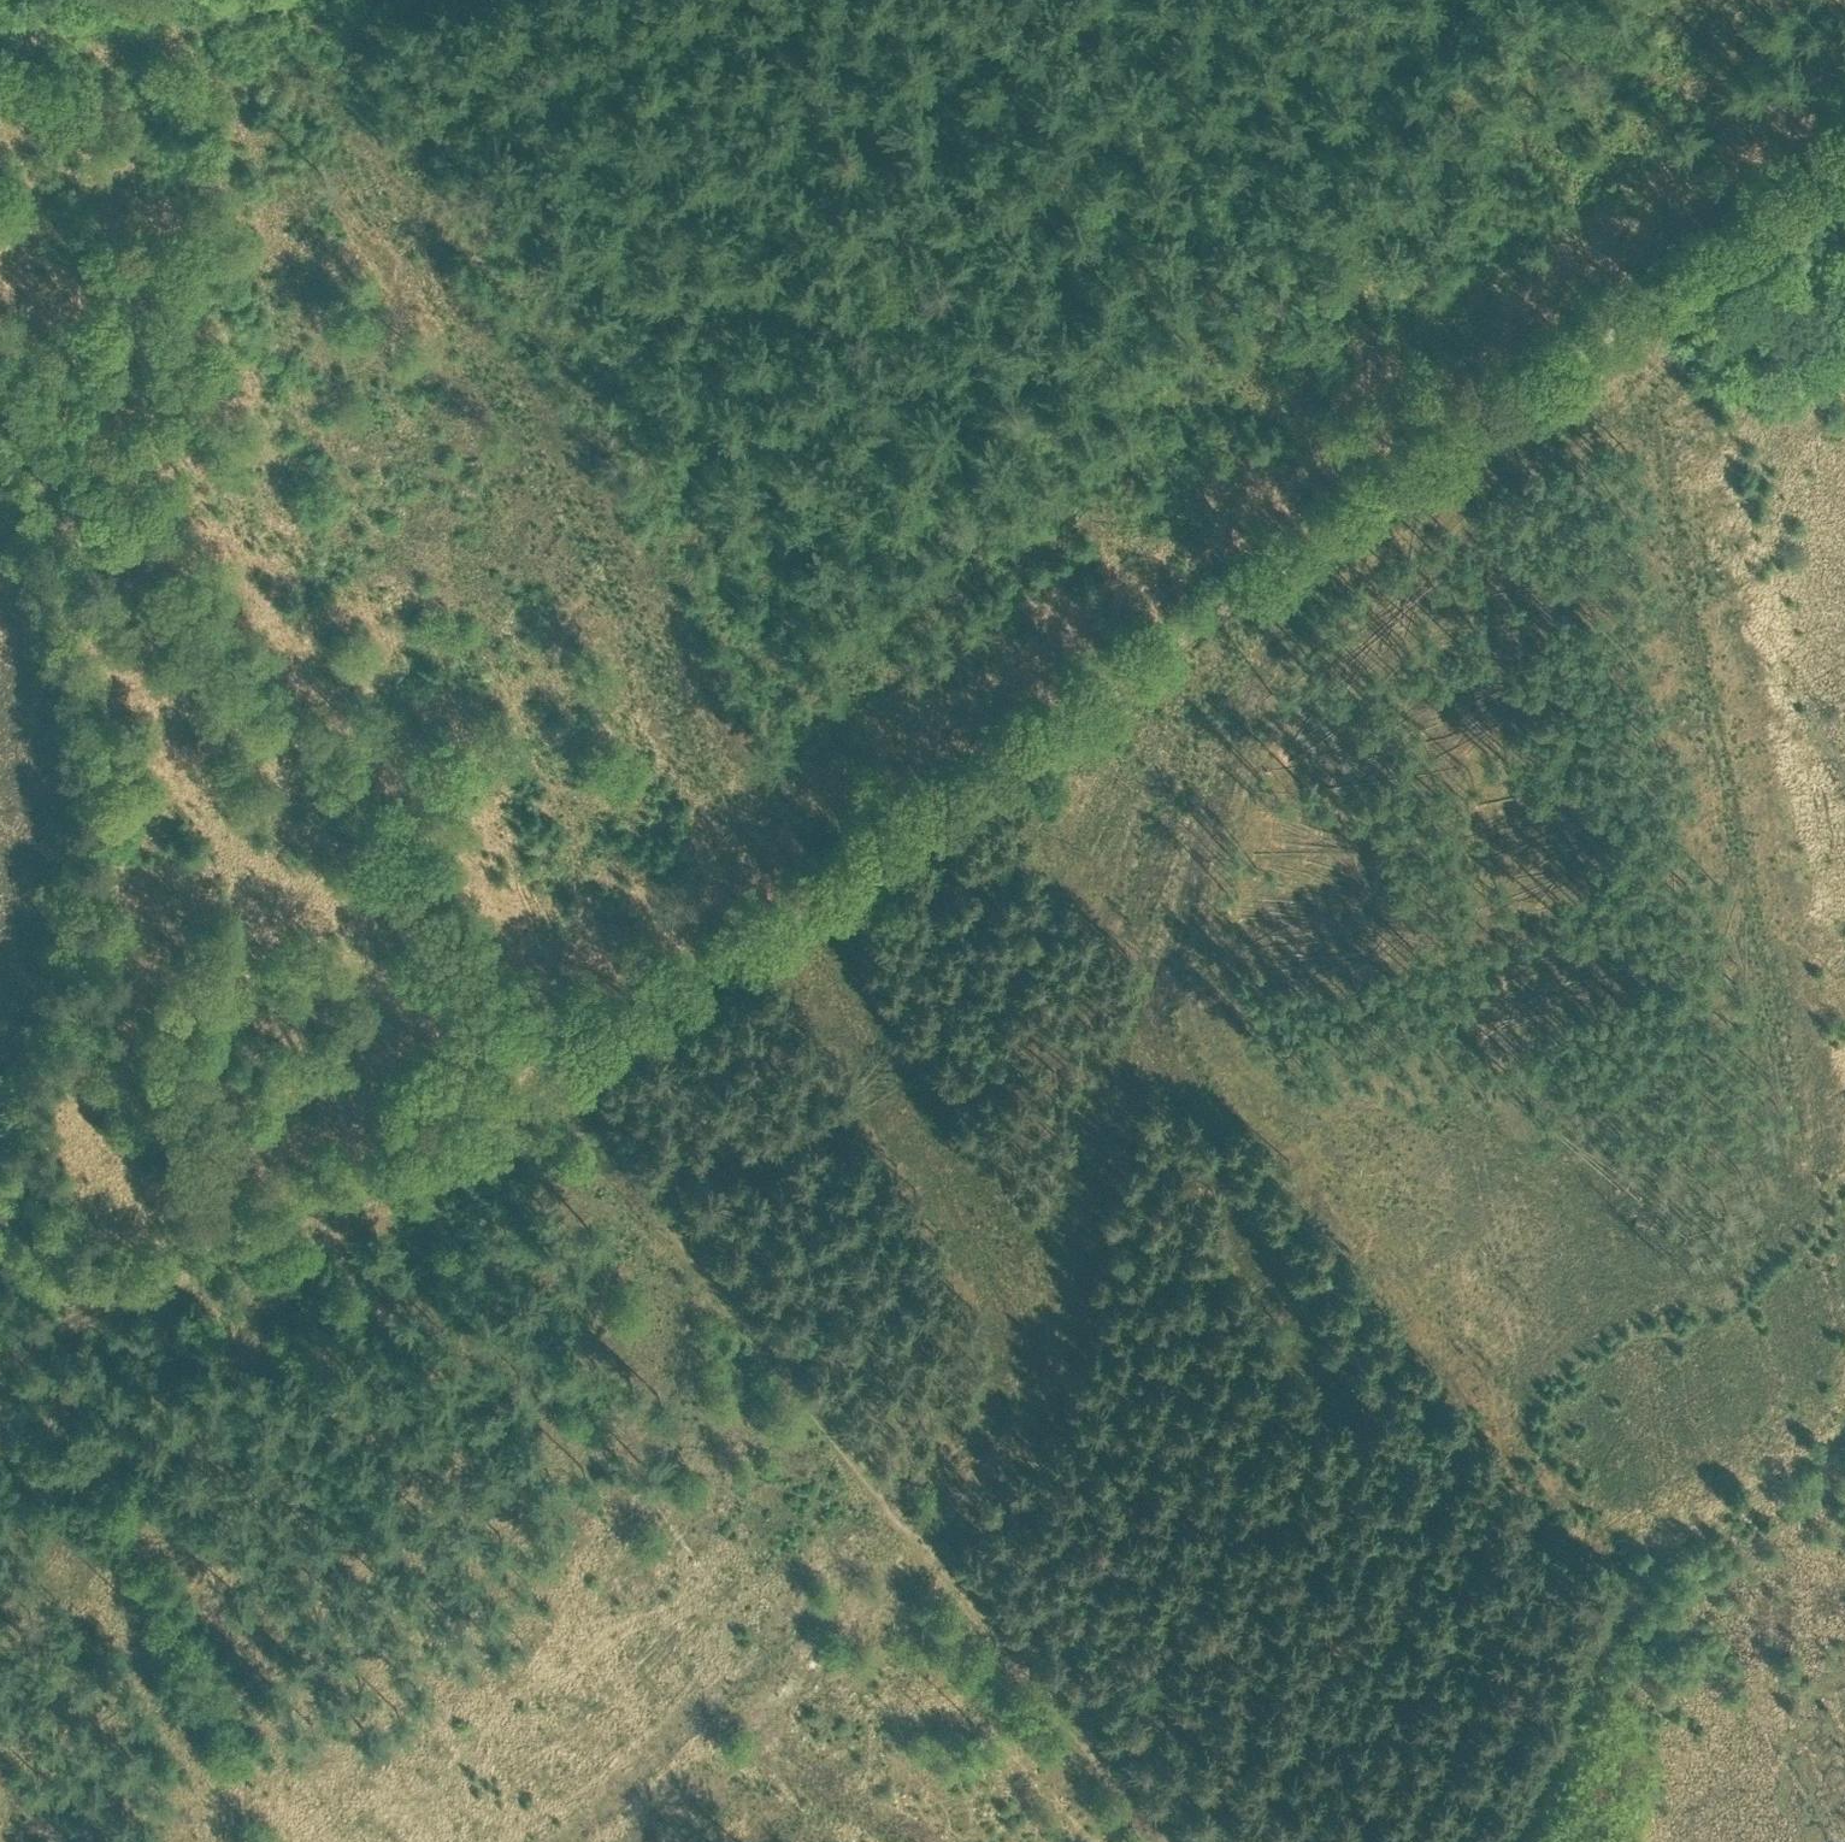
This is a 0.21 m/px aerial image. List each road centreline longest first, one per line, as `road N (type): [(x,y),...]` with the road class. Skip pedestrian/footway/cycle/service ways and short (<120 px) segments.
road 1 (track): [(1844,160),(548,1086),(0,1362)]
road 2 (track): [(1168,1841),(0,411)]
road 3 (track): [(1525,1841),(1591,1660),(1733,1486),(1844,1424)]

